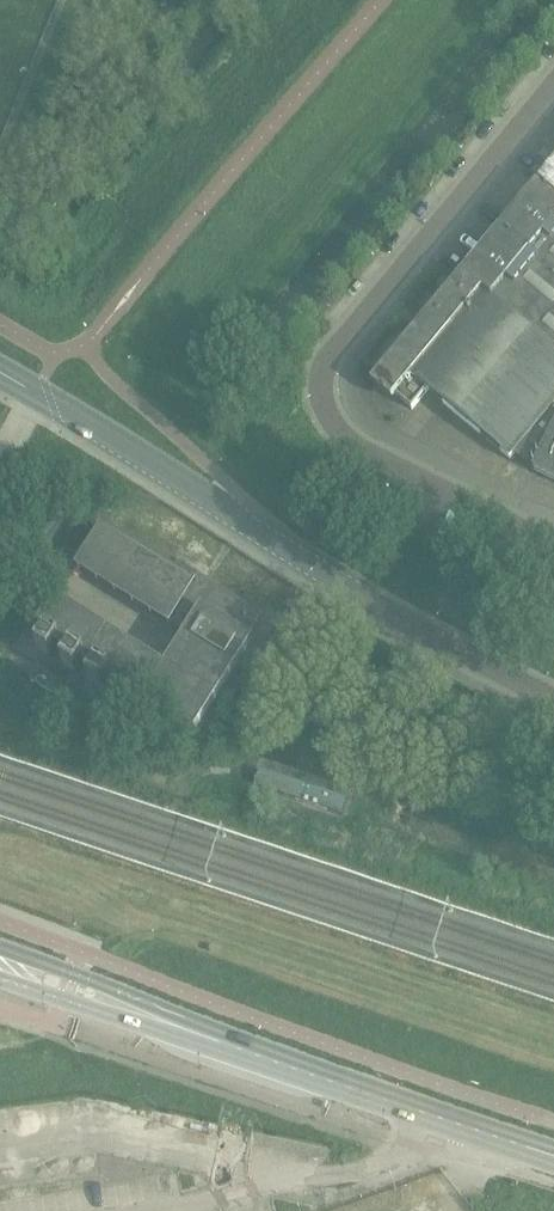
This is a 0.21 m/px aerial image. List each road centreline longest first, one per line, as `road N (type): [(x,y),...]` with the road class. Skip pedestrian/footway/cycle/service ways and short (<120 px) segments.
road 1 (unclassified): [(553,543),(345,436),(327,405),(325,360),(553,81)]
road 2 (secondary): [(123,1008),(553,1154)]
road 3 (unclassified): [(301,558),(38,395)]
road 4 (unclassified): [(301,558),(553,698)]

